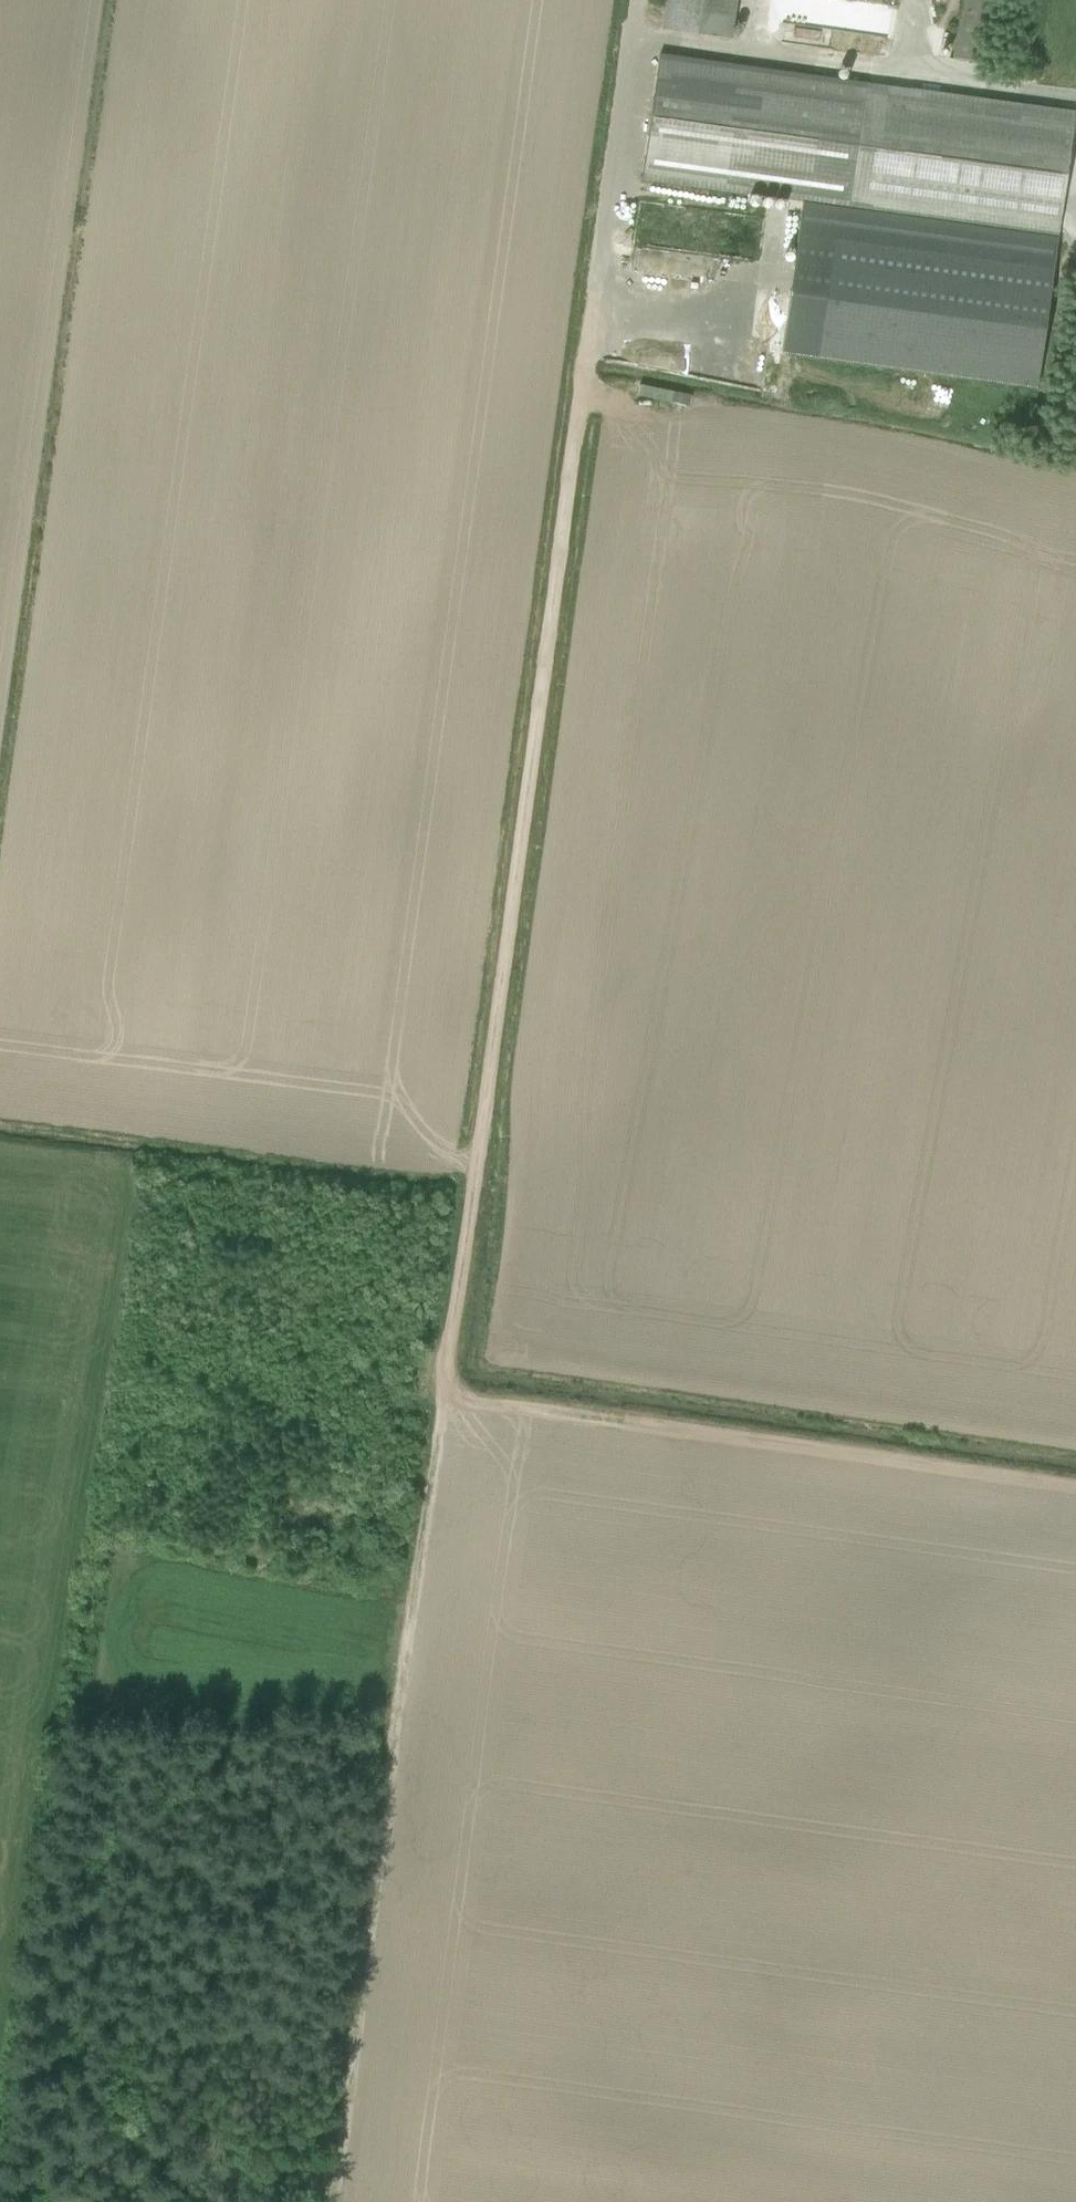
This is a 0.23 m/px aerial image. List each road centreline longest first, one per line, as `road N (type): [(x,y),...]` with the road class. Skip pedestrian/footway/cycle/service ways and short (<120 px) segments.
road 1 (track): [(635,0),(330,2201)]
road 2 (track): [(443,1397),(1075,1488)]

